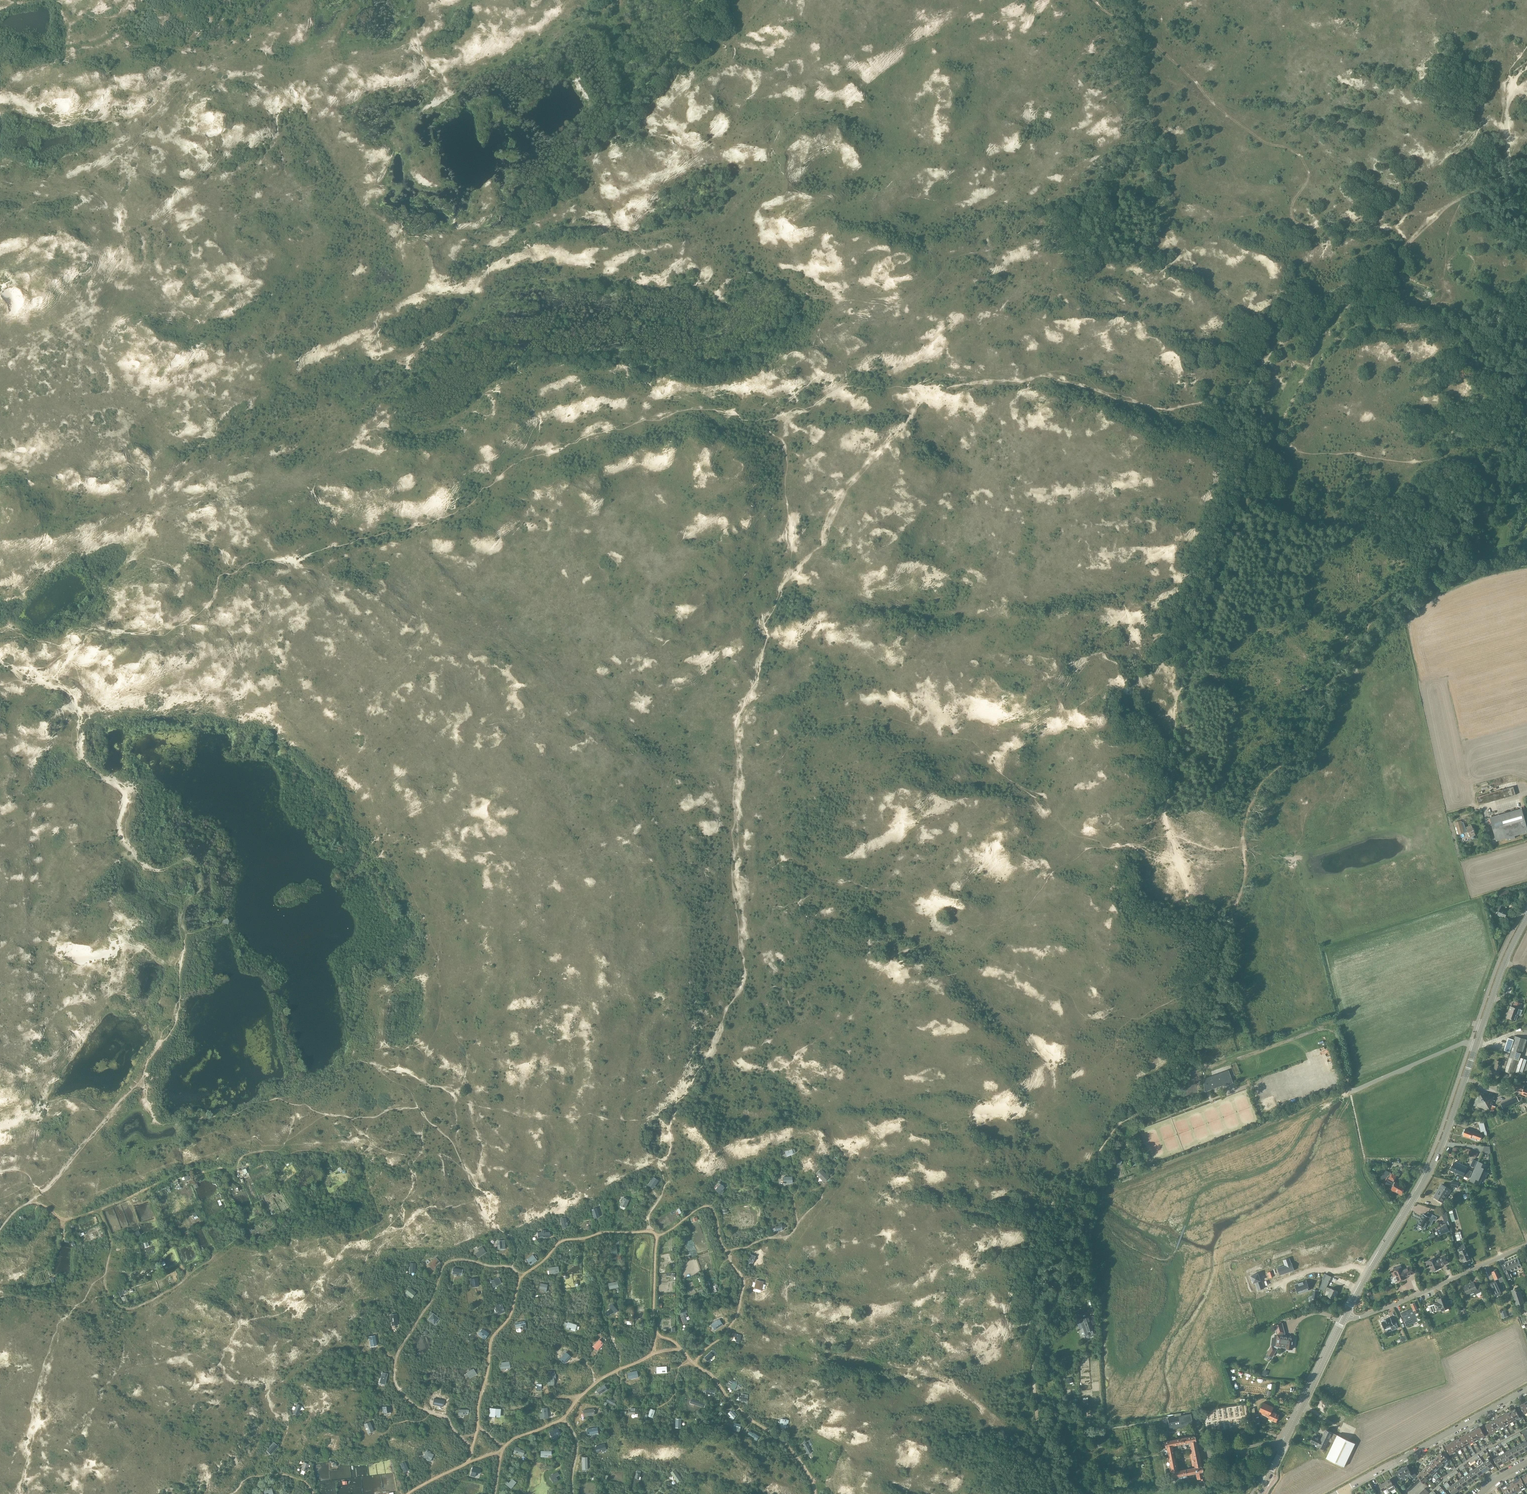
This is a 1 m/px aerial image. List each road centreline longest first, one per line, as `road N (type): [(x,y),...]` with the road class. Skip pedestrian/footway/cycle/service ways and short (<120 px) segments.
road 1 (secondary): [(1348,1314),(1442,1149),(1526,920)]
road 2 (track): [(1105,1427),(1095,1229),(1110,1187),(1142,1174)]
road 3 (track): [(33,1201),(75,1219),(179,1172),(233,1169),(246,1154),(276,1153)]
road 4 (residential): [(1345,1490),(1526,1390)]
road 5 (track): [(0,1230),(63,1171),(138,1081)]
road 6 (secondary): [(1260,1493),(1348,1314)]
road 7 (residential): [(1348,1314),(1359,1318),(1418,1297),(1526,1246)]
road 8 (track): [(1350,1092),(1364,1175),(1388,1211),(1363,1252),(1371,1263)]

